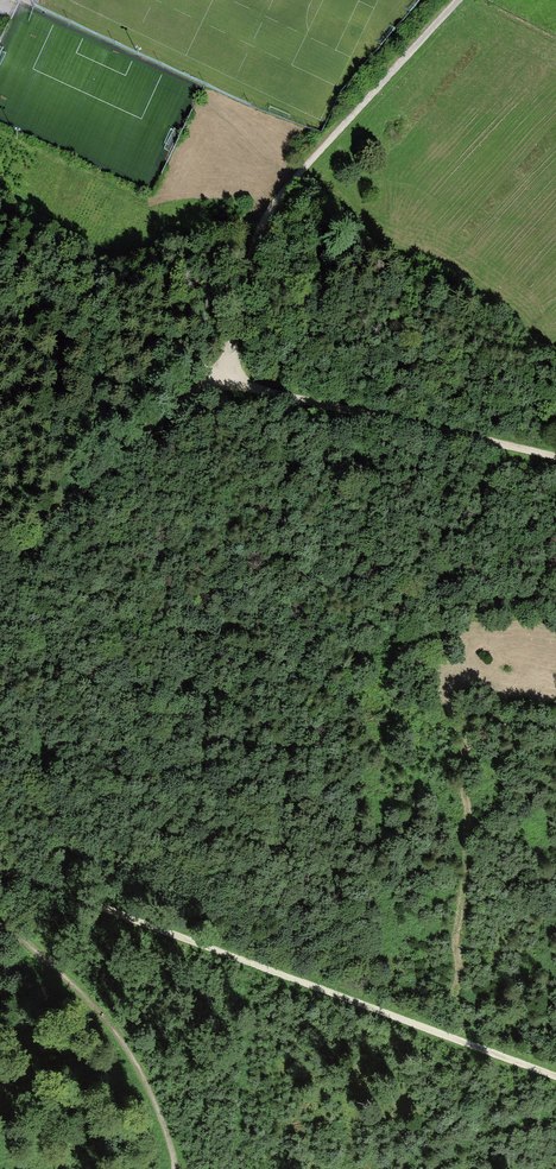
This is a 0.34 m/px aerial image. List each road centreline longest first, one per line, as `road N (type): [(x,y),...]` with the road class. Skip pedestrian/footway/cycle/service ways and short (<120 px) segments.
road 1 (track): [(459,0),(276,195),(260,222),(217,378),(0,566)]
road 2 (track): [(555,1079),(0,870)]
road 3 (track): [(555,455),(217,378)]
road 4 (track): [(0,919),(78,989),(144,1079),(173,1168)]

